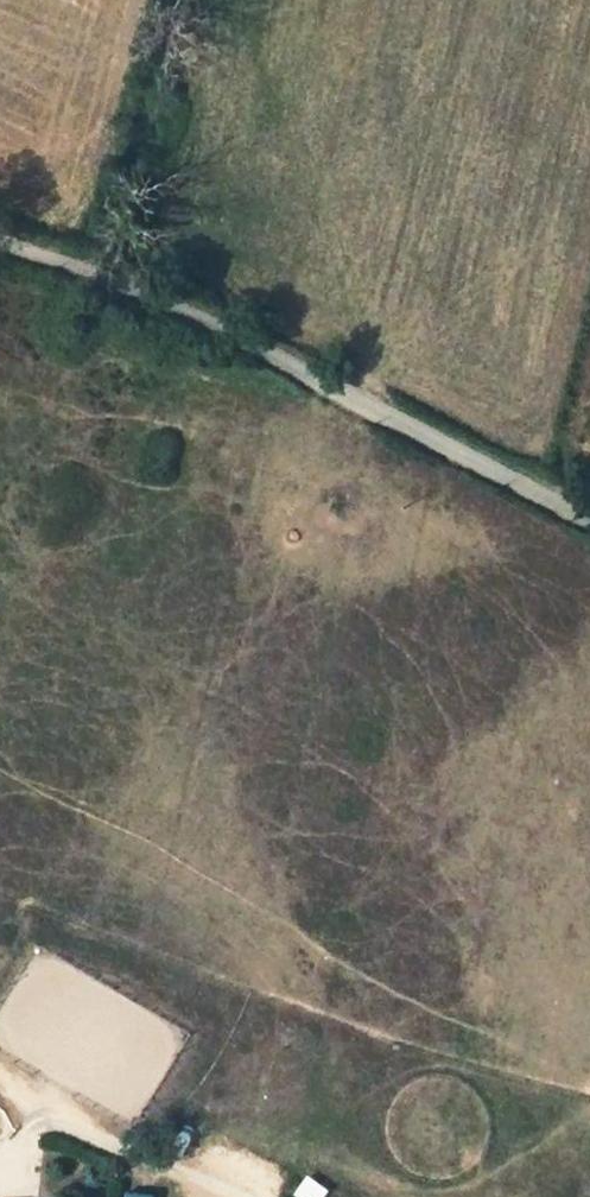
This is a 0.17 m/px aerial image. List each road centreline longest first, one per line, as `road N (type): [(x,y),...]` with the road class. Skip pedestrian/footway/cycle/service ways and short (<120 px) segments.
road 1 (unclassified): [(0,245),(141,292),(589,516)]
road 2 (track): [(220,1196),(31,1125),(0,1101)]

